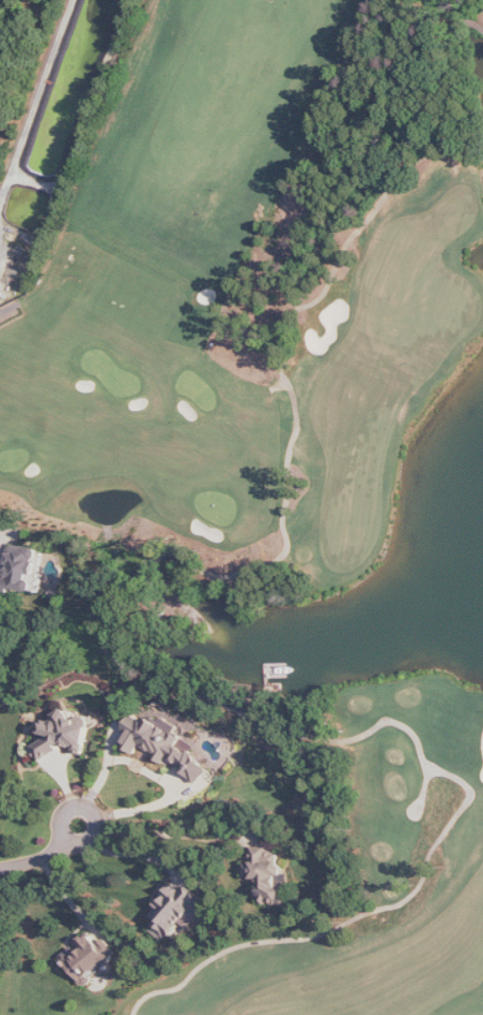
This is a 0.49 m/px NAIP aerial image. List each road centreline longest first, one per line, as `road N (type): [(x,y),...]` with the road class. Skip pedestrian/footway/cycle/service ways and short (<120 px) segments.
road 1 (track): [(136,1014),(150,995),(178,989),(242,946),(330,933),(412,899),(473,796),(462,780),(432,765),(401,724),(342,741),(286,732),(226,706)]
road 2 (track): [(191,563),(237,576),(283,548),(297,416),(284,343),(298,311),(326,293),(349,241),(448,130),(443,35)]
road 3 (track): [(226,706),(108,651),(105,638),(140,574),(163,555),(191,563)]

